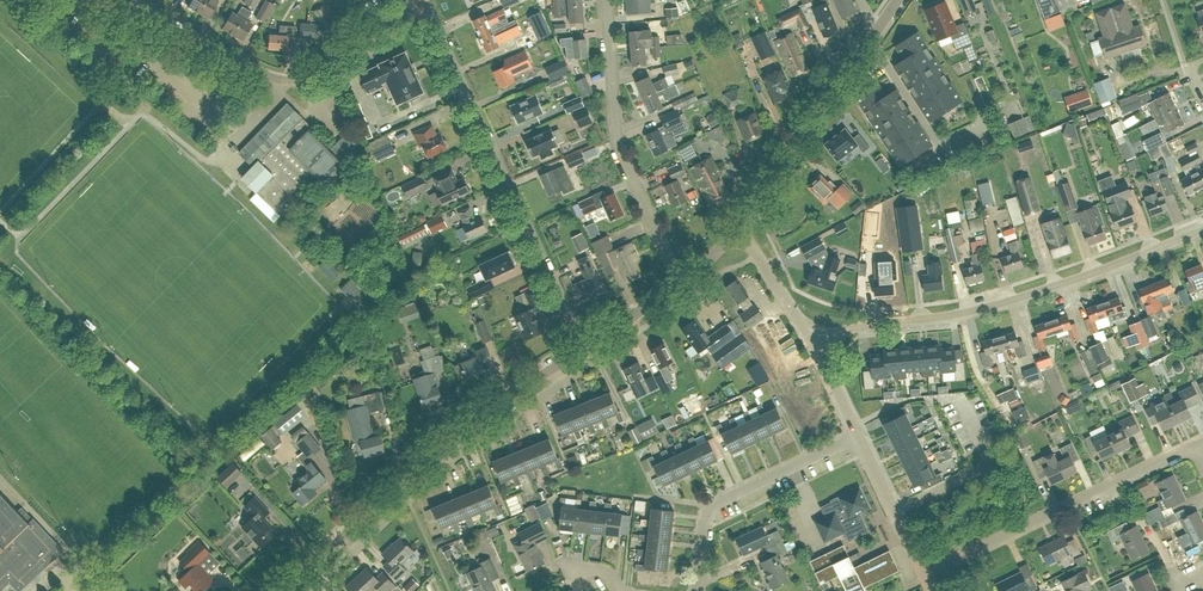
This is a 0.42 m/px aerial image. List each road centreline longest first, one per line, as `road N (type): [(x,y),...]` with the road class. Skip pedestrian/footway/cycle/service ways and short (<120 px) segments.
road 1 (residential): [(814,346),(860,326),(1024,295),(1202,229)]
road 2 (residential): [(289,590),(446,443),(586,346)]
road 3 (residential): [(311,590),(465,449),(595,362),(586,346)]
road 4 (residential): [(586,346),(422,3)]
road 5 (residential): [(422,3),(316,75),(294,81),(115,0)]
road 6 (residential): [(924,575),(1194,444)]
road 7 (residential): [(681,283),(617,143),(607,0)]
road 8 (residential): [(738,232),(899,0)]
road 9 (residential): [(697,590),(711,507),(857,436)]
road 10 (residential): [(893,511),(986,464),(987,450),(961,401)]
road 11 (residential): [(814,346),(738,232)]

